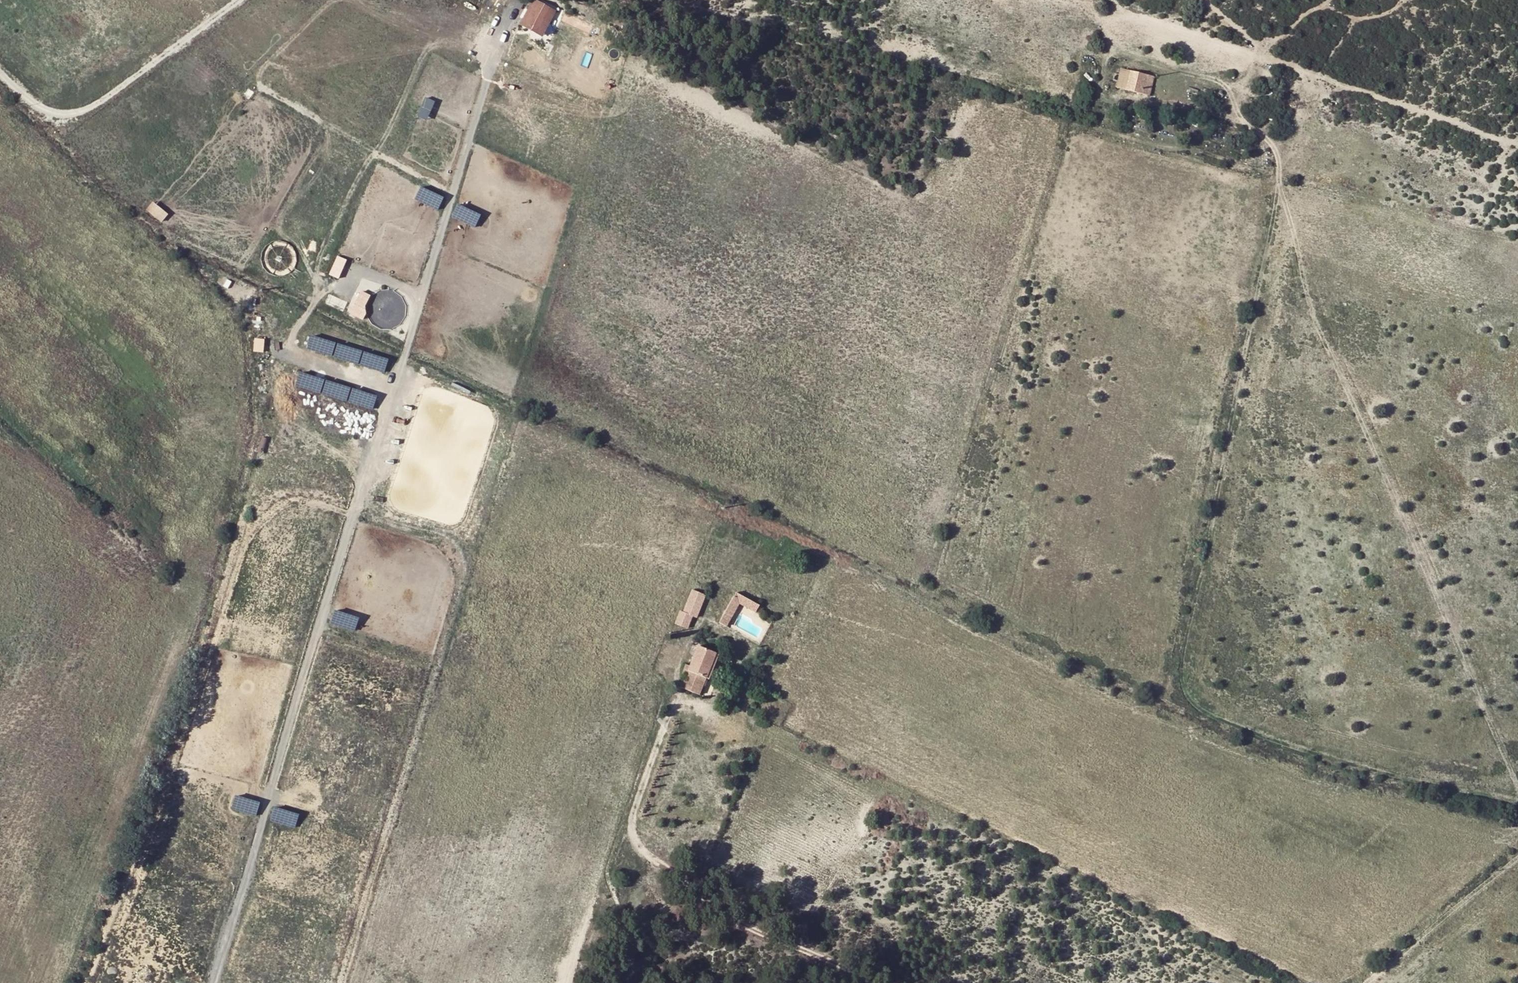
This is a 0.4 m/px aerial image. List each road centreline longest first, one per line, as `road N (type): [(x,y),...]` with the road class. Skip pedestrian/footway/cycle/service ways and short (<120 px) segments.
road 1 (track): [(452,185),(212,982)]
road 2 (track): [(571,18),(399,51),(283,62),(274,85),(304,113),(452,185)]
road 3 (track): [(0,69),(43,104),(91,110),(237,0)]
road 4 (track): [(452,185),(503,33)]

